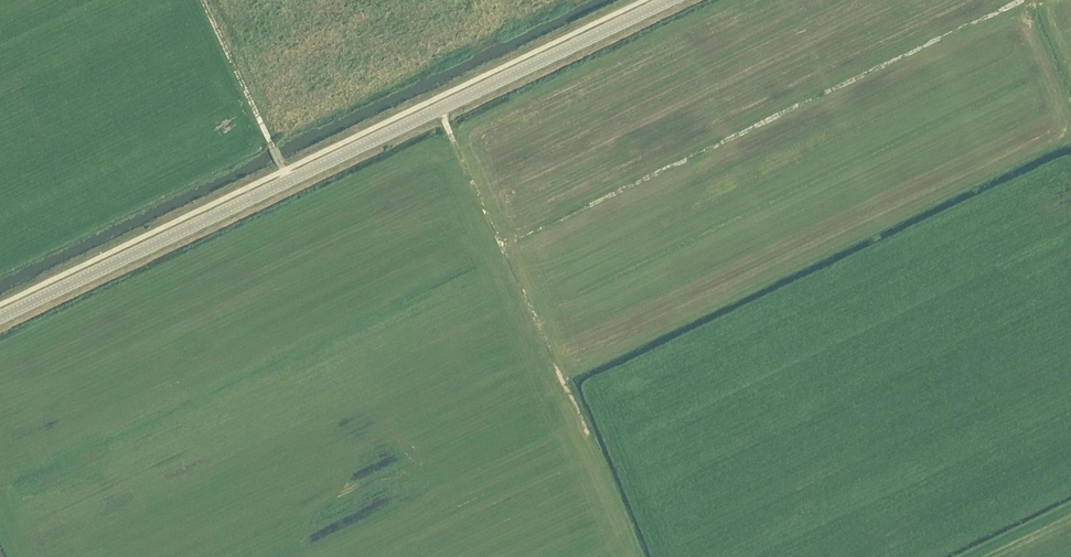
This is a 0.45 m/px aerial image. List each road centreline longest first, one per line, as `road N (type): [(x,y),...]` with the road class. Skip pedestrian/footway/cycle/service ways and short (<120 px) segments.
road 1 (tertiary): [(0,317),(670,0)]
road 2 (track): [(501,247),(1020,0)]
road 3 (track): [(438,110),(566,390)]

